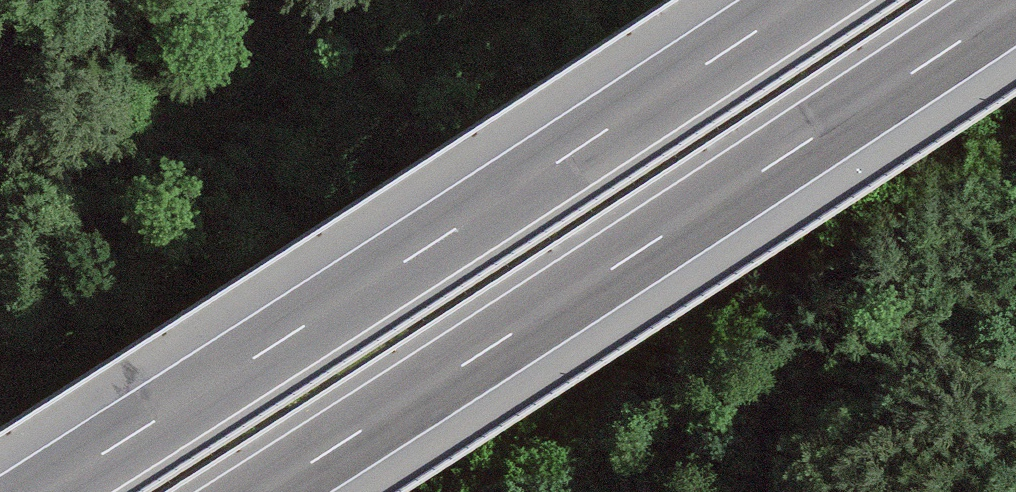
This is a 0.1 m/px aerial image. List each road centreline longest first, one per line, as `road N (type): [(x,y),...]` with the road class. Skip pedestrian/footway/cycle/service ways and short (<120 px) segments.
road 1 (motorway): [(803,0),(42,491)]
road 2 (motorway): [(264,491),(1015,4)]
road 3 (track): [(0,174),(248,111),(561,0)]

